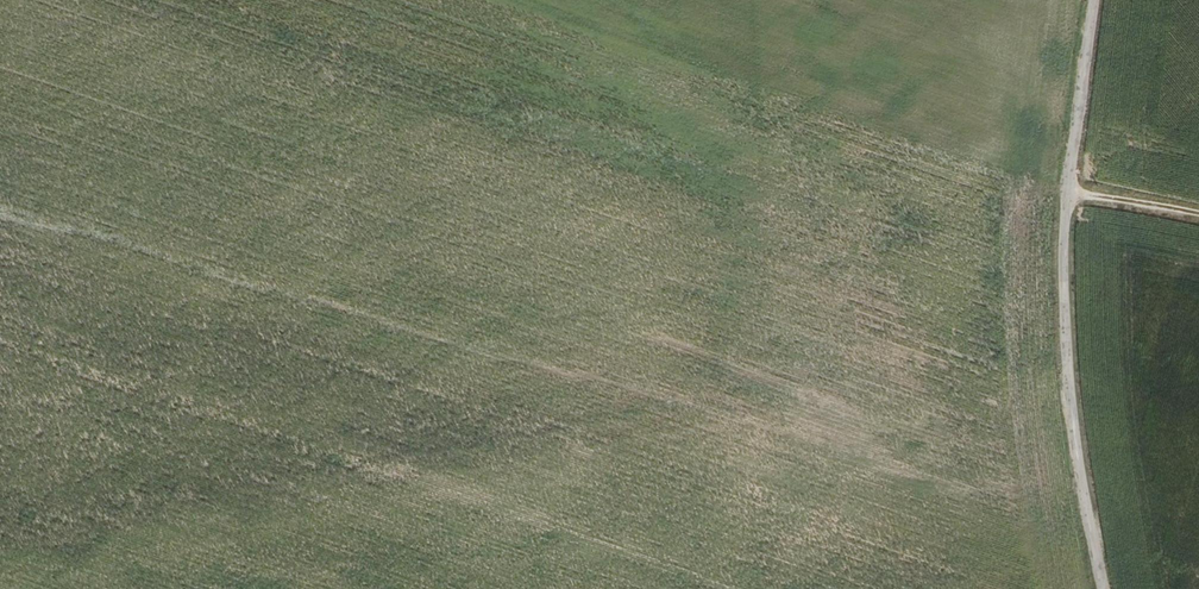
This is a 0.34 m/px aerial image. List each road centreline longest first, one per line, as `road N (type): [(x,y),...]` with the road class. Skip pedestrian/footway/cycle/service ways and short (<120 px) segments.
road 1 (unclassified): [(1108,588),(1069,374),(1064,289),(1067,192),(1095,0)]
road 2 (track): [(1198,213),(1067,192)]

